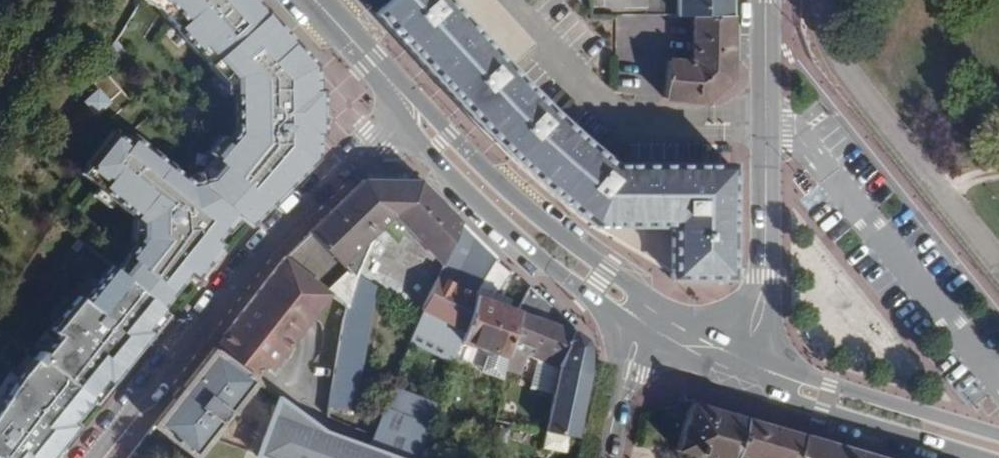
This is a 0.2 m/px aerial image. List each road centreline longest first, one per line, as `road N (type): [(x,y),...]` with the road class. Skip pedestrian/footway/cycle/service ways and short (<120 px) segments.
road 1 (residential): [(94,457),(235,283),(407,101)]
road 2 (tertiary): [(765,0),(766,274),(752,367)]
road 3 (primary): [(407,101),(428,154),(504,228),(587,296),(661,324)]
road 4 (primary): [(661,324),(407,101)]
road 5 (primary): [(998,434),(752,367)]
road 6 (primary): [(752,367),(820,416),(963,457)]
road 7 (residential): [(606,457),(628,370),(661,324)]
road 8 (primary): [(314,0),(407,101)]

